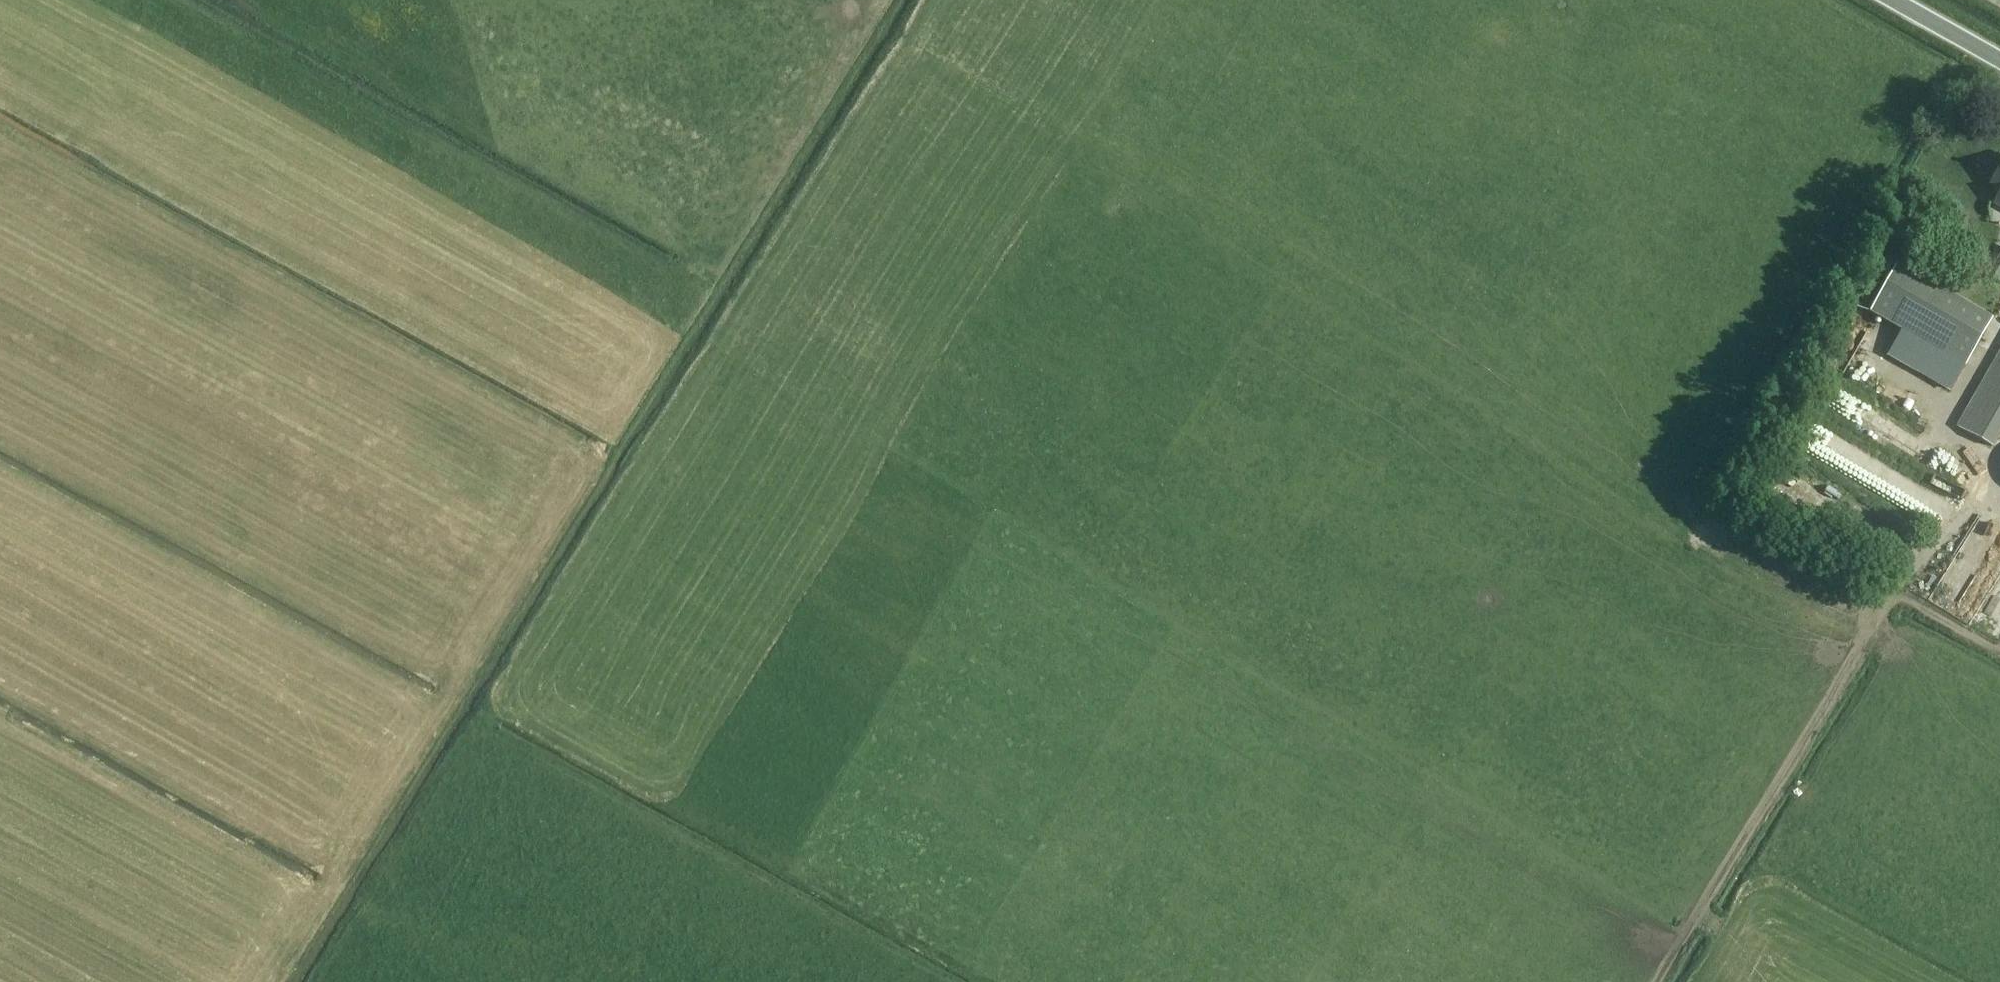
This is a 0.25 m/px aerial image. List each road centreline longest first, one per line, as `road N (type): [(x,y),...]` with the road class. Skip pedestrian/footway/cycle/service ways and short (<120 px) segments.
road 1 (tertiary): [(1999,61),(1891,0)]

